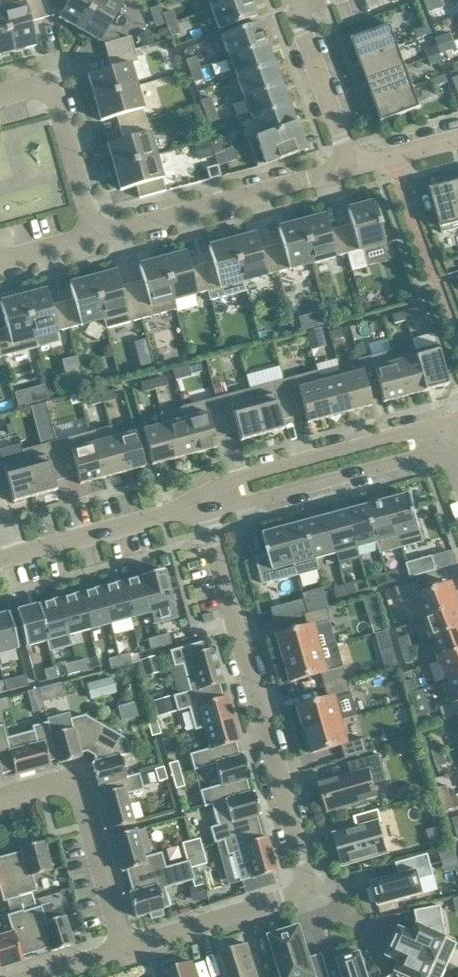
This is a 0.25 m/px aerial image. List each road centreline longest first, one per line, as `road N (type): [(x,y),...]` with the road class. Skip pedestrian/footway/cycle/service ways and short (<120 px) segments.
road 1 (residential): [(195,507),(302,875),(282,905),(120,953)]
road 2 (residential): [(91,234),(350,169)]
road 3 (residential): [(446,423),(239,479),(195,507)]
road 4 (residential): [(195,507),(245,503),(452,446)]
road 5 (residential): [(0,800),(45,790),(77,803),(120,953)]
road 6 (residential): [(0,79),(38,78),(91,234)]
road 7 (residential): [(195,507),(0,560)]
road 8 (residential): [(350,169),(292,4)]

